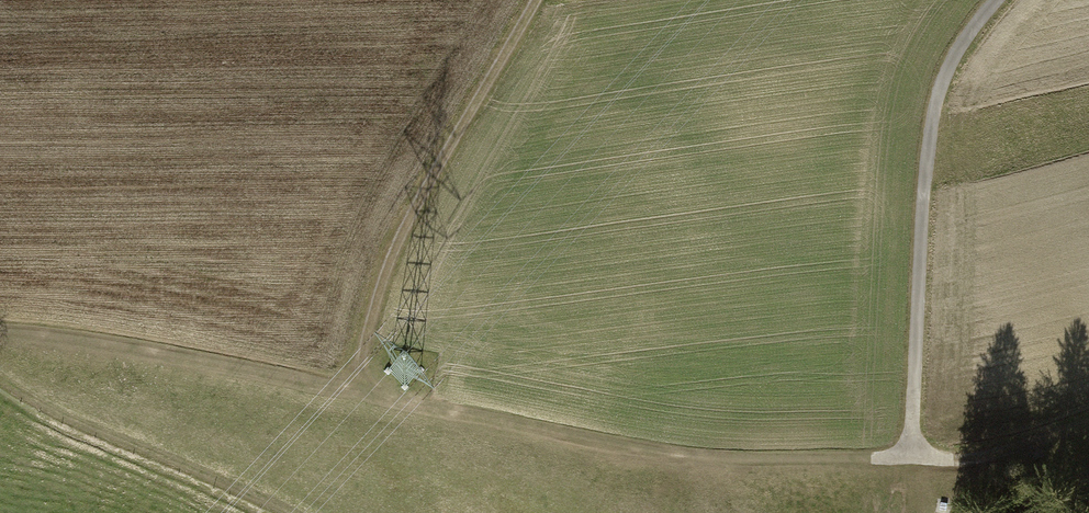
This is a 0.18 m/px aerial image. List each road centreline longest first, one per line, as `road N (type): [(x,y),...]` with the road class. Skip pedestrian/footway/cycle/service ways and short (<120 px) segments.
road 1 (track): [(0,329),(110,341),(669,455),(911,459)]
road 2 (track): [(997,0),(951,61),(935,108),(911,459)]
road 3 (track): [(536,0),(405,226),(352,392)]
road 4 (track): [(288,512),(0,380)]
road 5 (track): [(911,459),(974,458),(1088,421)]

